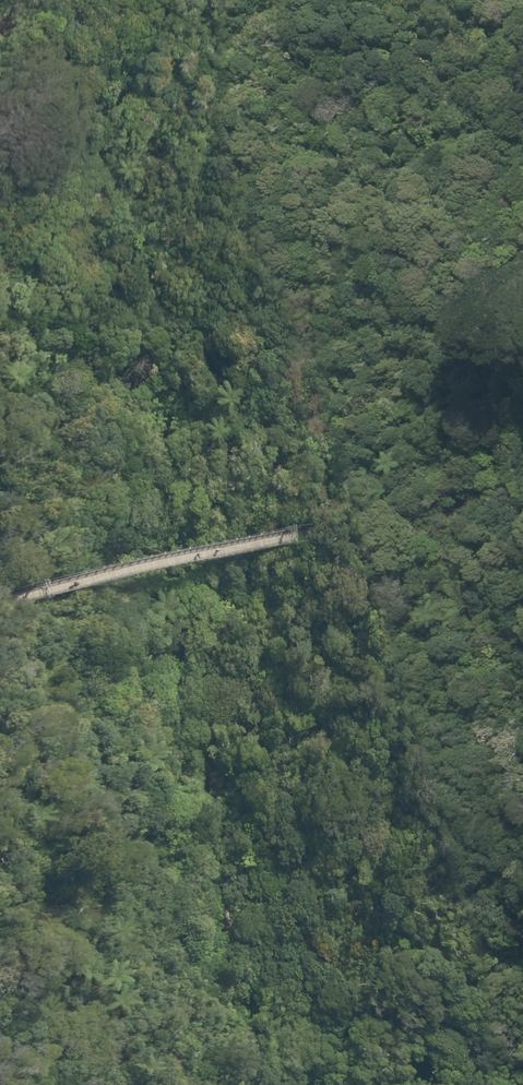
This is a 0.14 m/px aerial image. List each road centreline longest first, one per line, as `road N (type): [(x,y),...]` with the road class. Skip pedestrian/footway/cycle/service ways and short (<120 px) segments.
road 1 (track): [(210,828),(190,784),(192,624),(166,562),(174,488),(154,423),(164,364),(127,213),(129,118),(116,114),(95,177),(63,200),(0,171)]
road 2 (track): [(0,604),(322,529),(336,517),(325,273),(379,206),(522,92)]
road 3 (track): [(324,345),(280,423),(275,485),(245,542),(252,679),(210,828),(213,917)]
road 4 (track): [(522,252),(470,279),(485,189),(466,137)]

